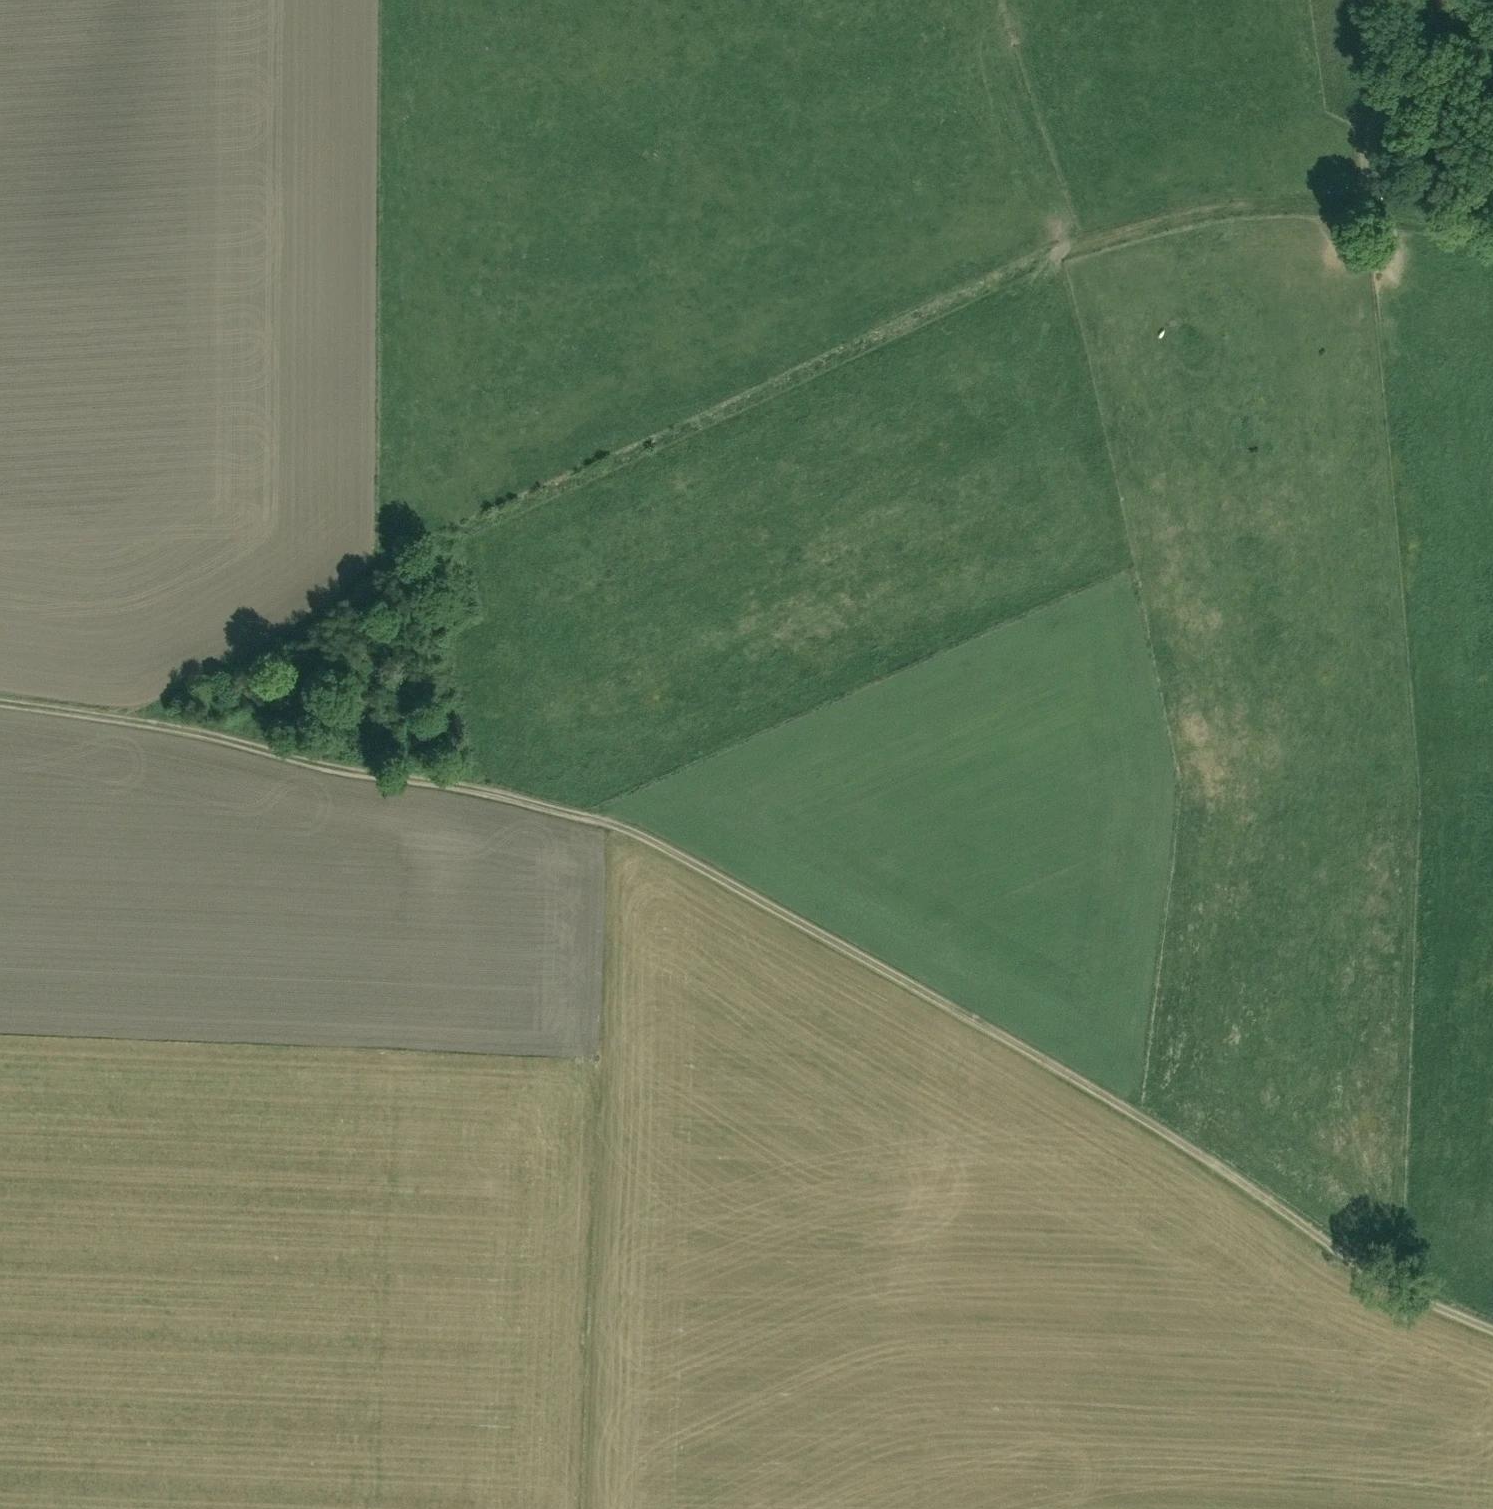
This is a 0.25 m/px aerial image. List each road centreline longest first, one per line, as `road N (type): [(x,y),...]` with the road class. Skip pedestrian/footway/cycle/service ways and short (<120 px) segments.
road 1 (track): [(1492,1325),(1397,1285),(1006,1038),(637,835),(477,789),(321,764),(219,735),(0,703)]

